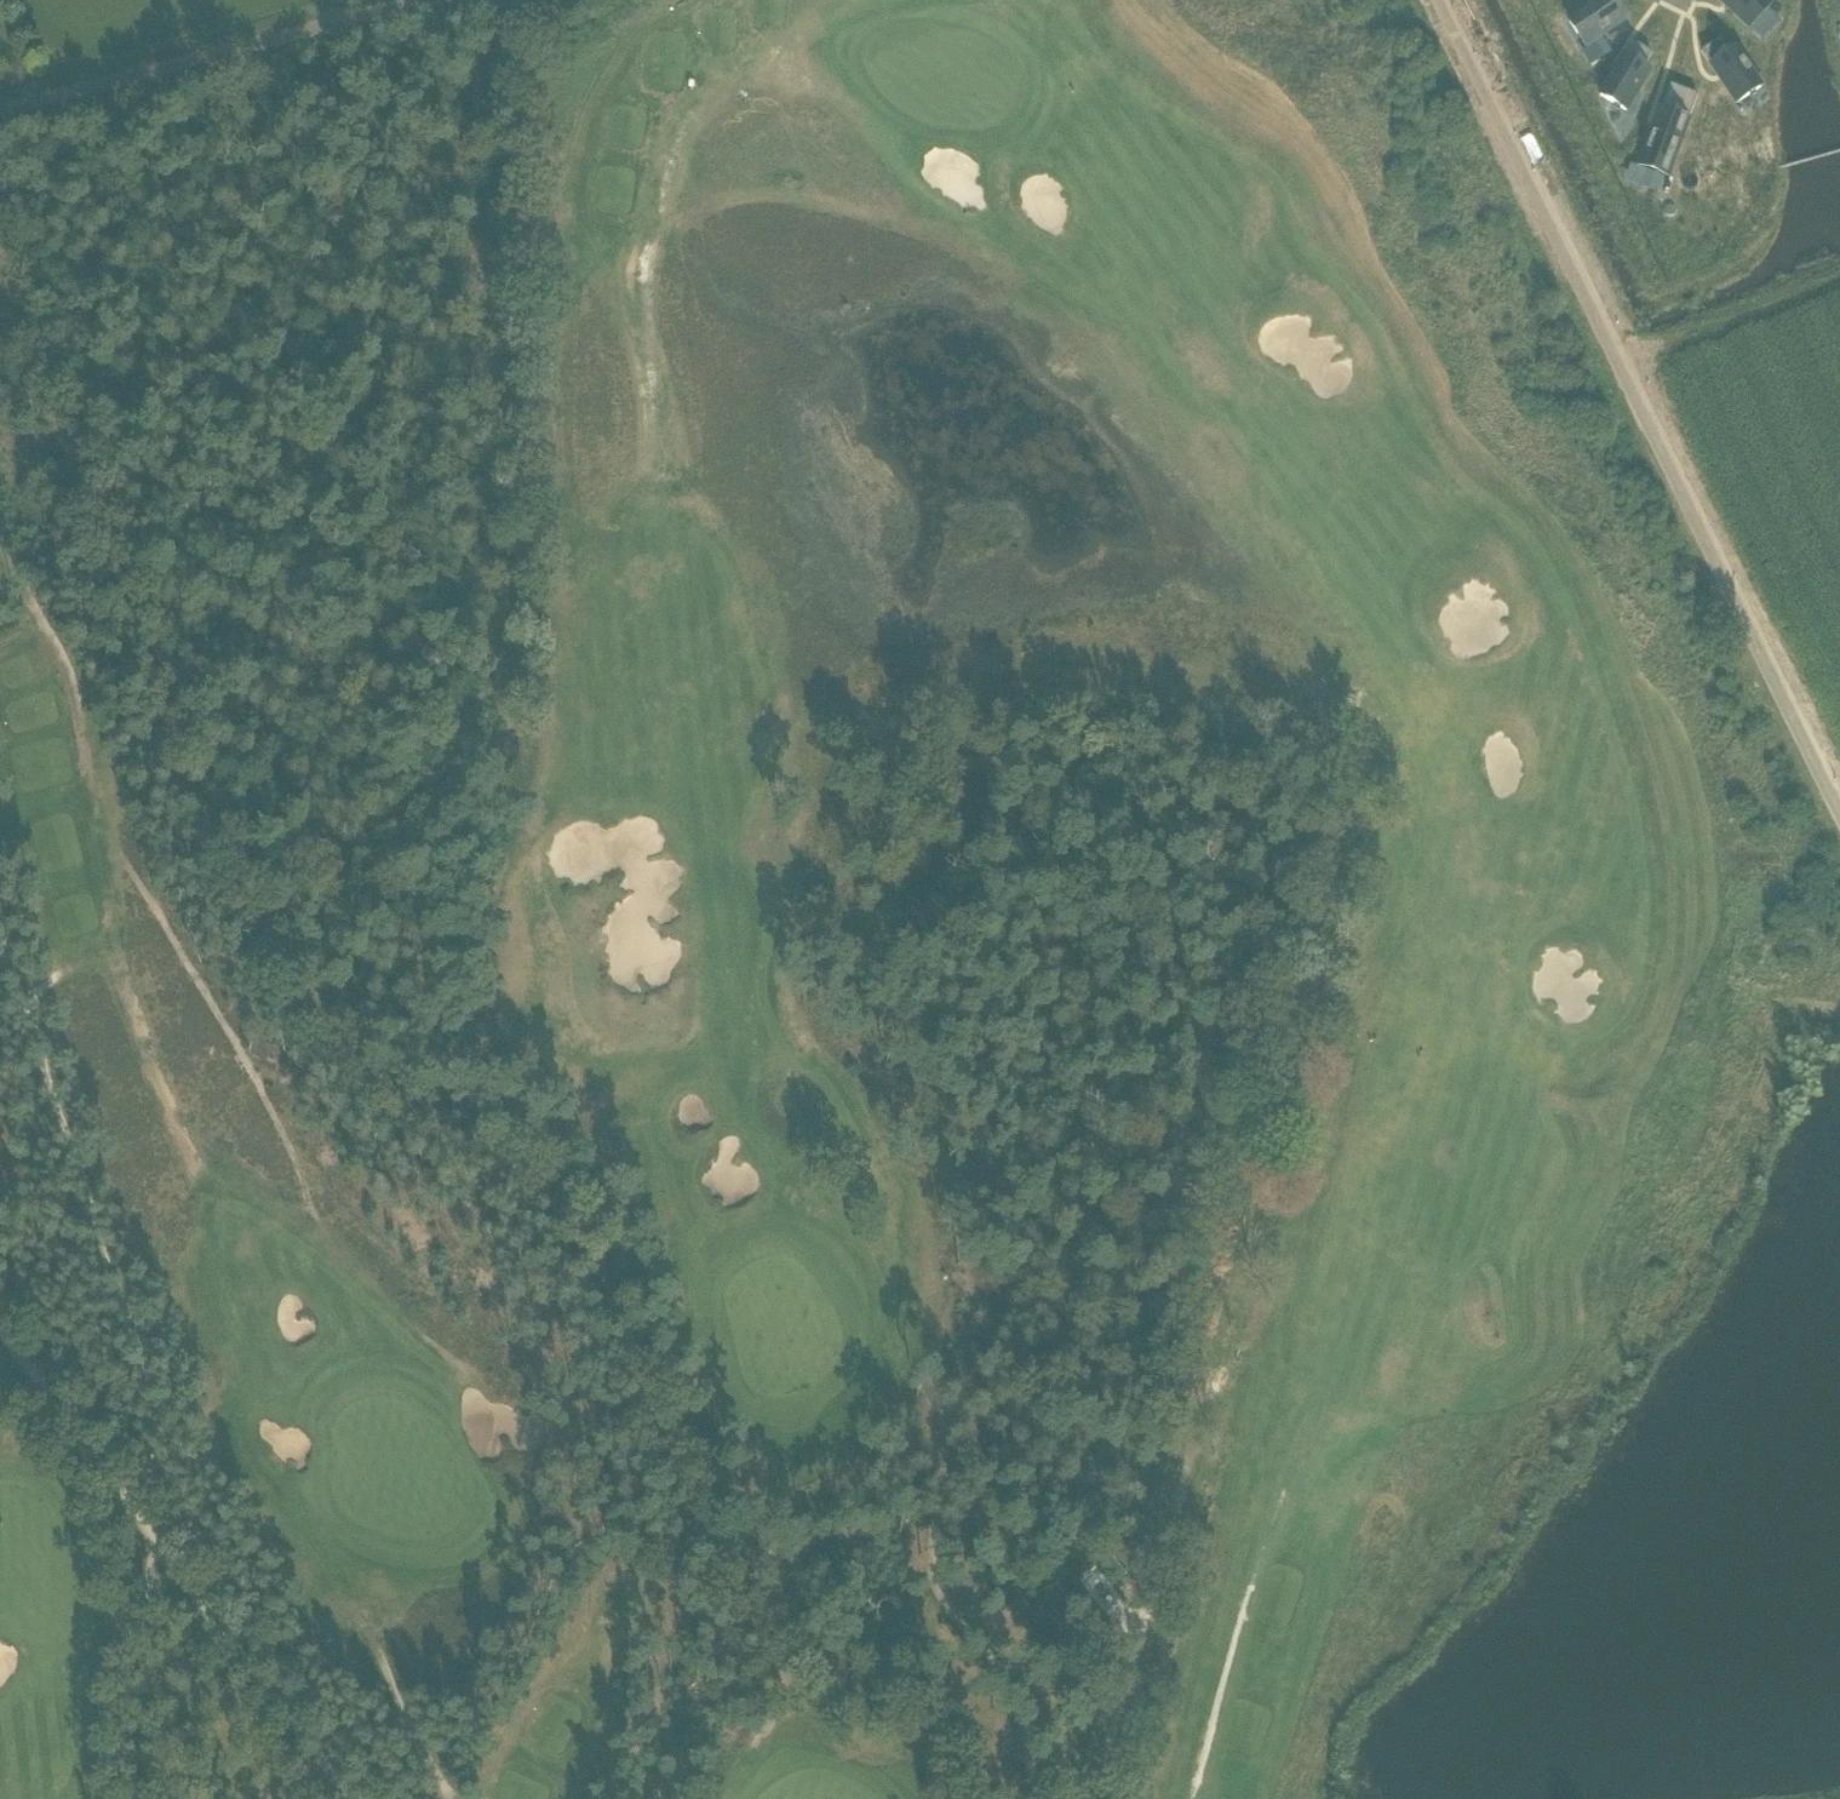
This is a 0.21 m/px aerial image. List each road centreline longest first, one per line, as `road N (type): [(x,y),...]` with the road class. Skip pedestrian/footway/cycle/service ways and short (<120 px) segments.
road 1 (track): [(1349,780),(1078,1798)]
road 2 (unclassified): [(1839,807),(1440,0)]
road 3 (unclassified): [(0,113),(429,0)]
road 4 (track): [(1616,357),(1692,338),(1839,280)]

